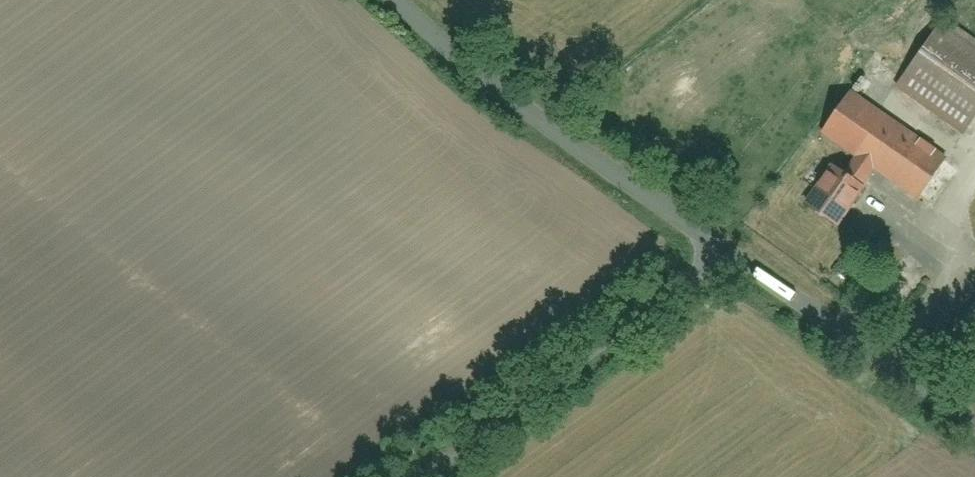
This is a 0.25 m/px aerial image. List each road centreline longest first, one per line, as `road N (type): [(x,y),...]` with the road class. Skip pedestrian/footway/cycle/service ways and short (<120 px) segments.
road 1 (unclassified): [(408,0),(468,63),(726,256)]
road 2 (unclassified): [(427,476),(726,256)]
road 3 (unclassified): [(726,256),(974,429)]

